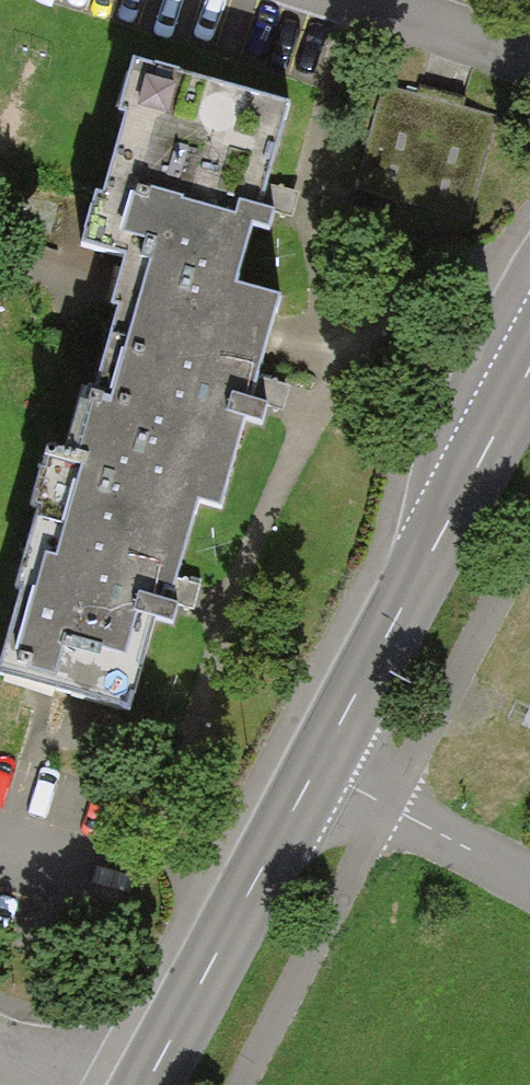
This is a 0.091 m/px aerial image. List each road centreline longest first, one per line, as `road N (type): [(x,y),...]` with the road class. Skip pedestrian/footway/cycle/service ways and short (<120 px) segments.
road 1 (secondary): [(529,365),(321,765)]
road 2 (secondary): [(321,765),(147,1084)]
road 3 (residential): [(321,765),(529,877)]
road 4 (residential): [(529,52),(376,0)]

